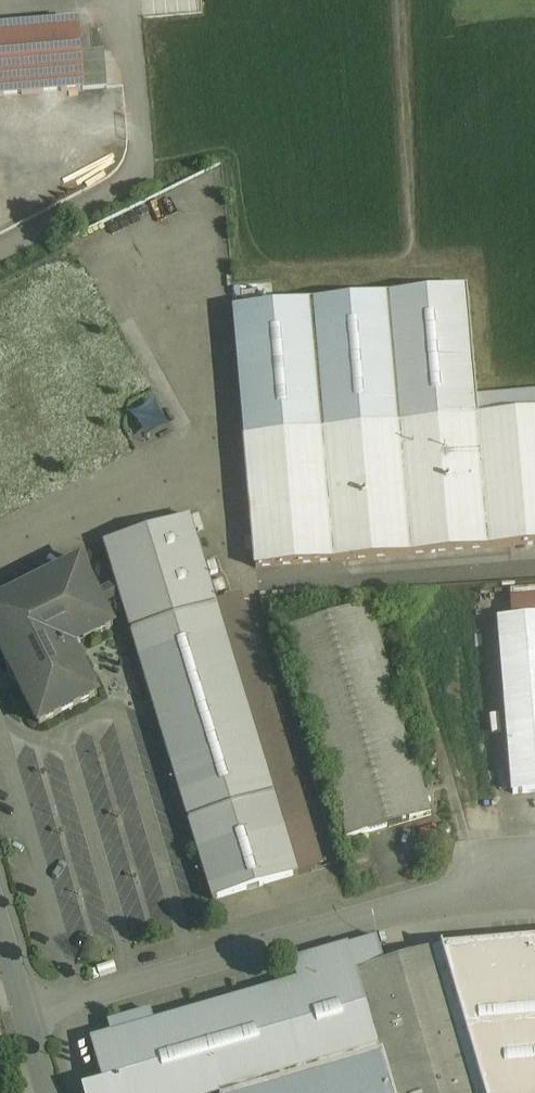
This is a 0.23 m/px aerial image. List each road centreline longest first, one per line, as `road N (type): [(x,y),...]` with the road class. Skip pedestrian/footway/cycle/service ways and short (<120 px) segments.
road 1 (residential): [(492,868),(28,1013)]
road 2 (track): [(406,0),(414,250)]

